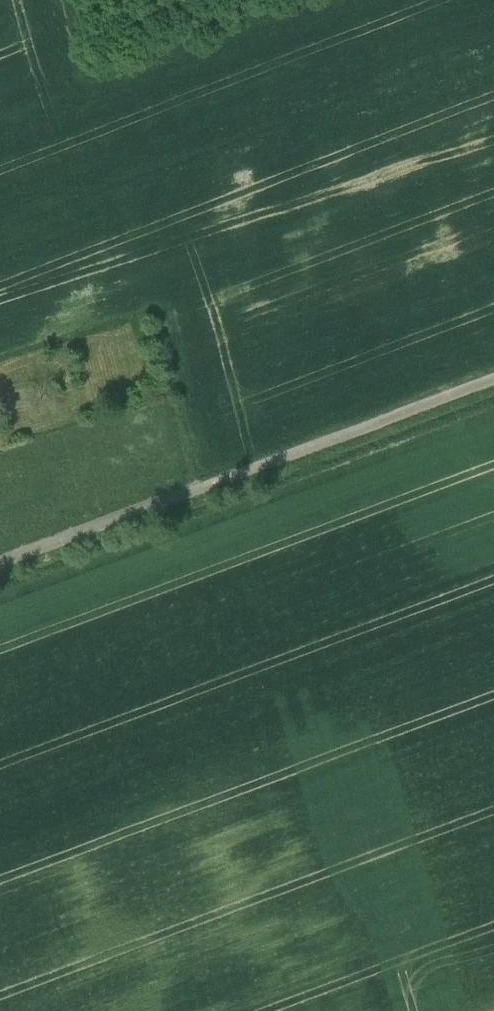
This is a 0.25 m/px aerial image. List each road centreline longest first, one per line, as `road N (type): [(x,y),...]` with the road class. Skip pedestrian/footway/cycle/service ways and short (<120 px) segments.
road 1 (track): [(0,558),(493,377)]

